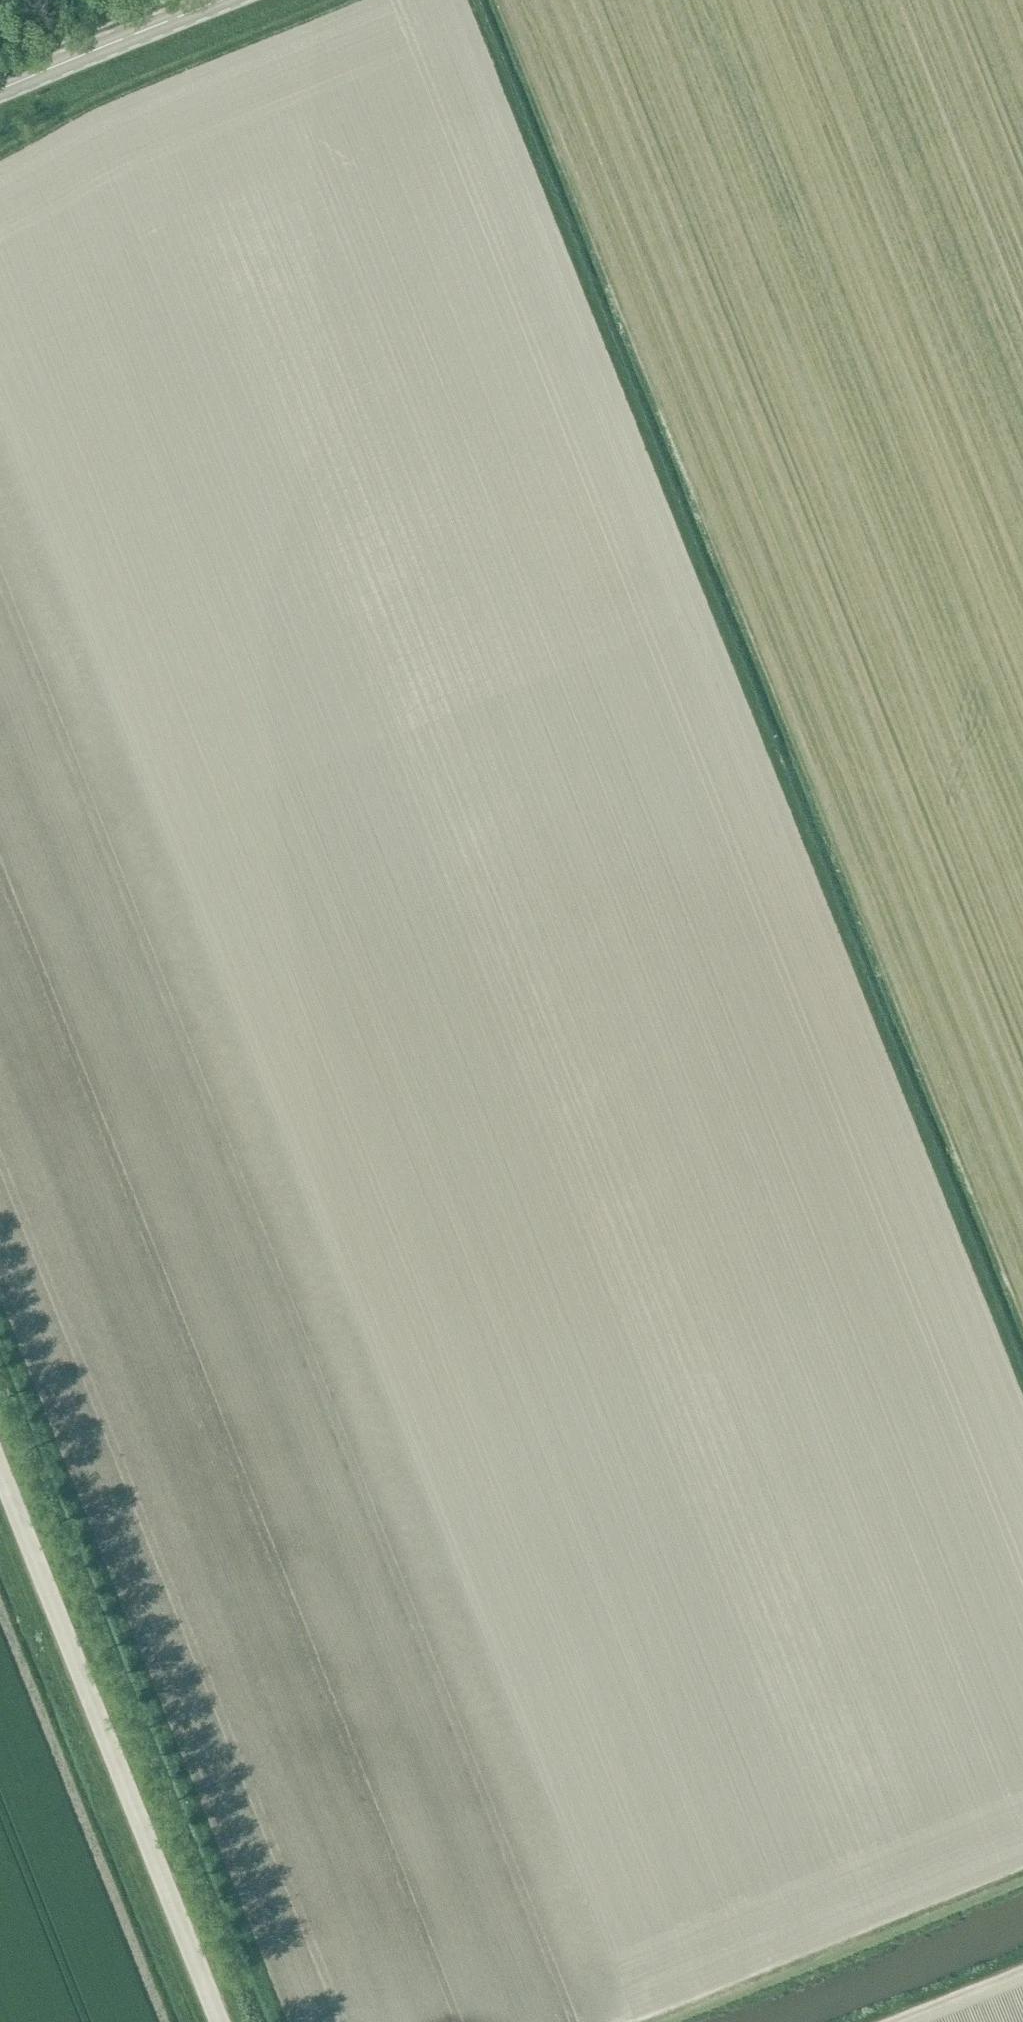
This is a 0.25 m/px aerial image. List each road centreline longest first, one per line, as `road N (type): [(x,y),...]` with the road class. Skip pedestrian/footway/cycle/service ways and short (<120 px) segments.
road 1 (unclassified): [(217,2021),(0,1472)]
road 2 (tertiary): [(221,0),(0,89)]

